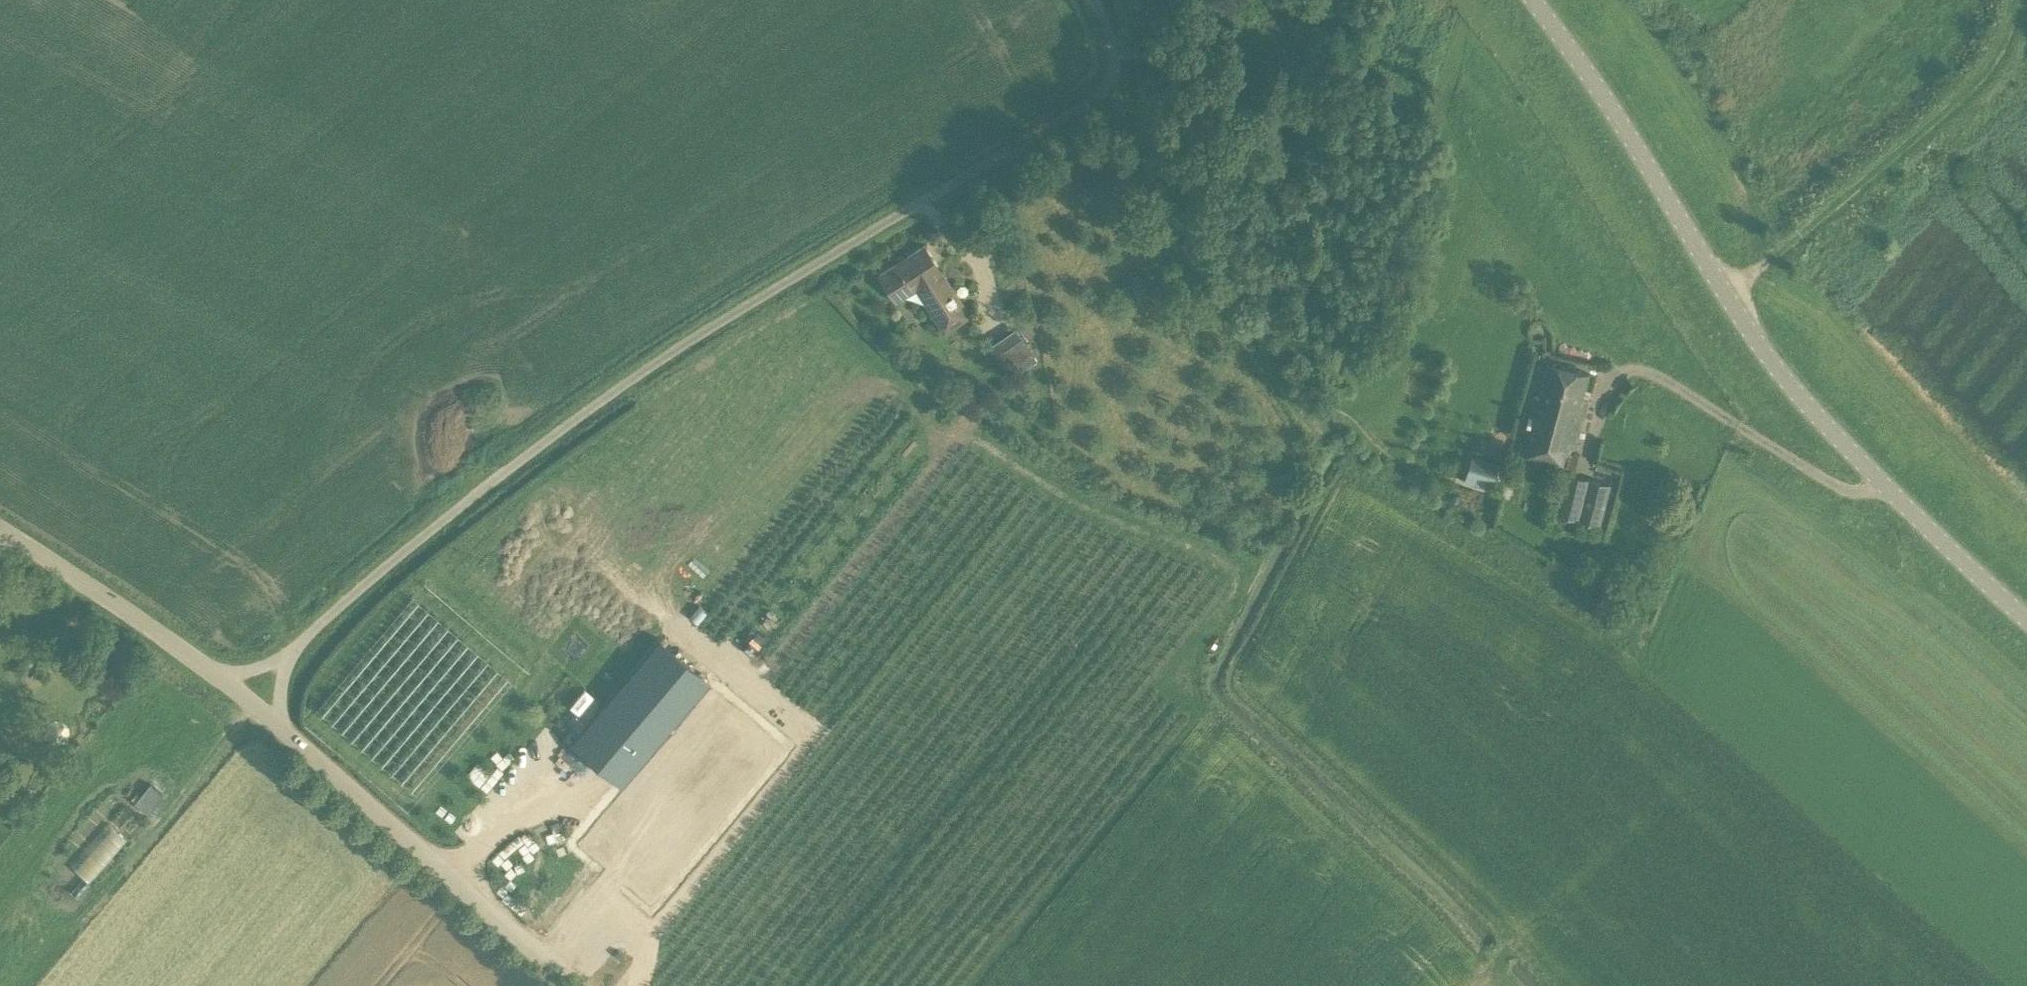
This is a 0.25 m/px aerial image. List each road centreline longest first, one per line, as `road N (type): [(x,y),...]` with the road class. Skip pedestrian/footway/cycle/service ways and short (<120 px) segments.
road 1 (unclassified): [(291,654),(457,511),(644,371),(1082,108),(1104,88),(1115,58),(1094,0)]
road 2 (tertiary): [(2026,624),(1793,388),(1526,0)]
road 3 (track): [(1726,297),(1983,76),(2013,0)]
road 4 (unclassified): [(580,985),(283,726)]
road 5 (unclassified): [(219,675),(0,532)]

